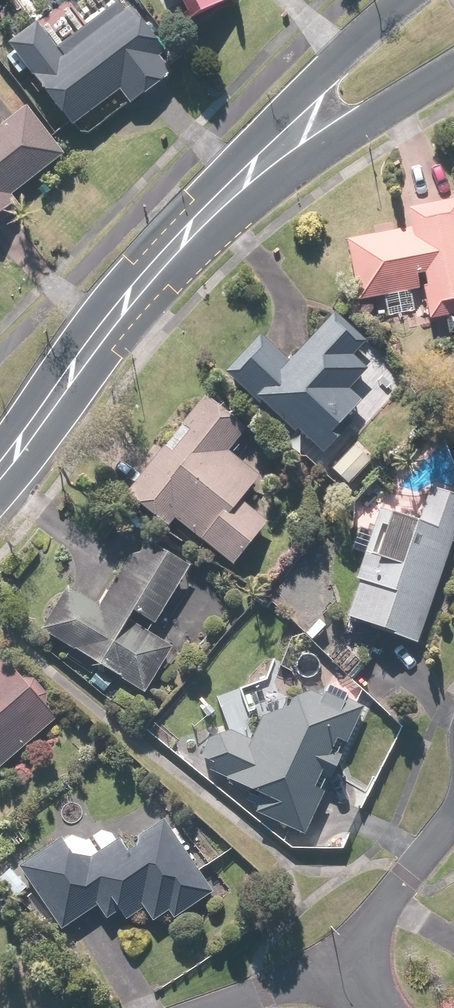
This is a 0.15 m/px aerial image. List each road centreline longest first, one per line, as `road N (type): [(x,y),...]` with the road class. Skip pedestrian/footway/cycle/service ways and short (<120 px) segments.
road 1 (secondary): [(0,477),(149,282),(230,198)]
road 2 (secondary): [(230,198),(323,81),(414,0)]
road 3 (secondary): [(453,74),(332,151),(230,198)]
road 4 (residential): [(345,970),(453,820)]

